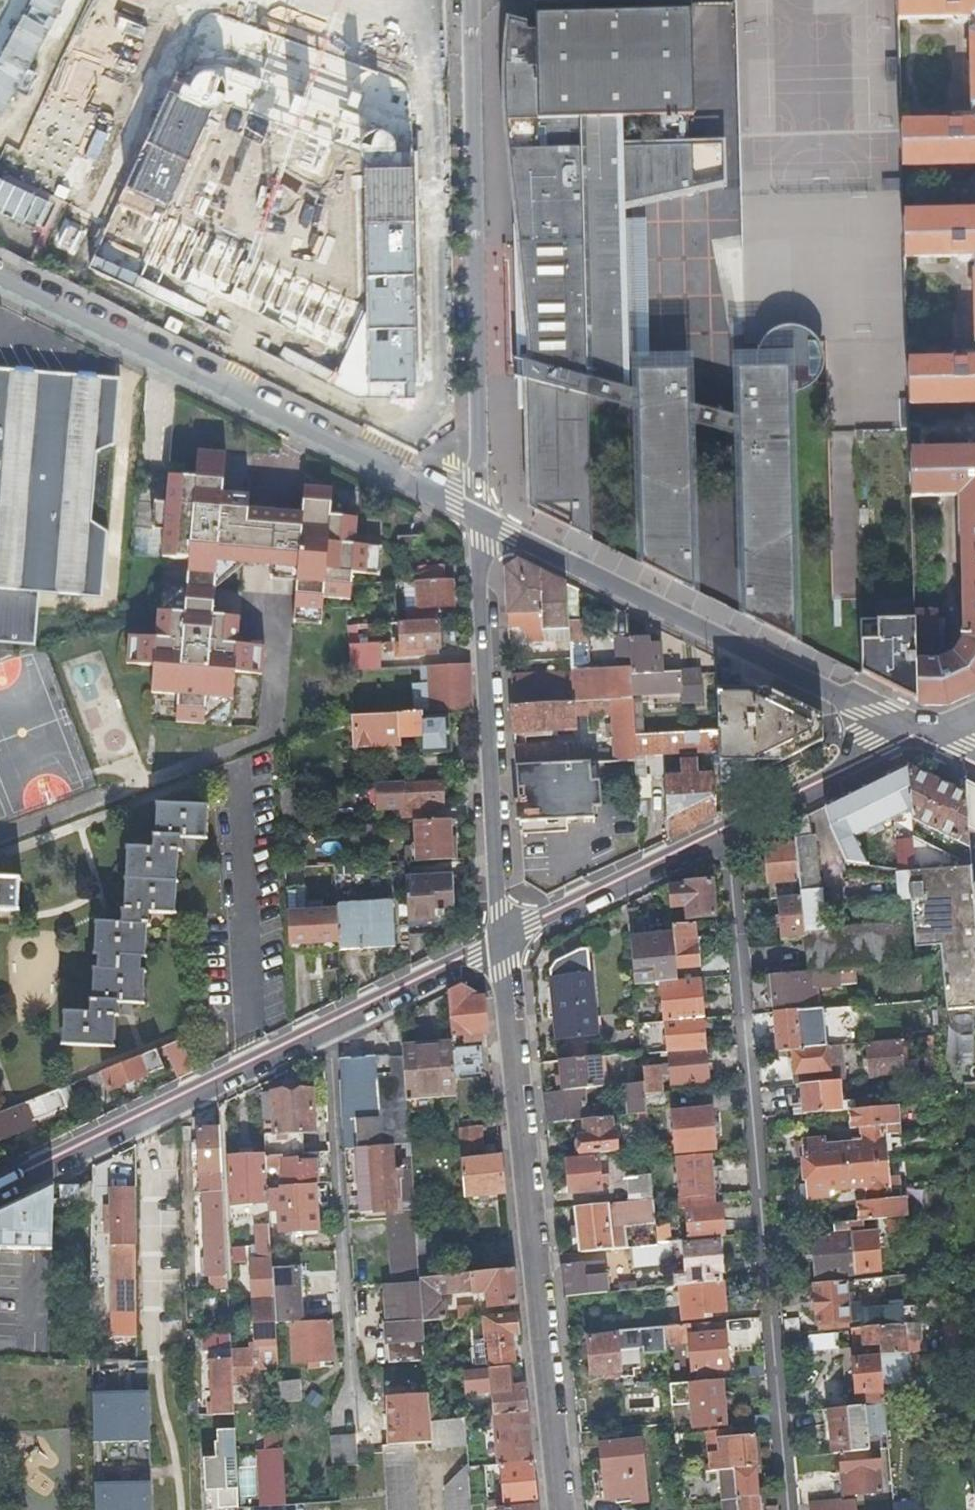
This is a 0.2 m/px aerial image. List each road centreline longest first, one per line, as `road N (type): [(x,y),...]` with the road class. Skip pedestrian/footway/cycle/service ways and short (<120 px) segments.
road 1 (residential): [(727,829),(788,1509)]
road 2 (residential): [(499,939),(560,1509)]
road 3 (residential): [(477,516),(0,279)]
road 4 (residential): [(475,0),(477,516)]
road 5 (residential): [(923,735),(477,516)]
road 6 (residential): [(477,516),(499,939)]
road 7 (residential): [(328,1023),(354,1400)]
road 8 (residential): [(0,1183),(328,1023)]
road 9 (residential): [(499,939),(727,829)]
road 10 (residential): [(727,829),(871,743),(923,735)]
road 11 (residential): [(328,1023),(499,939)]

